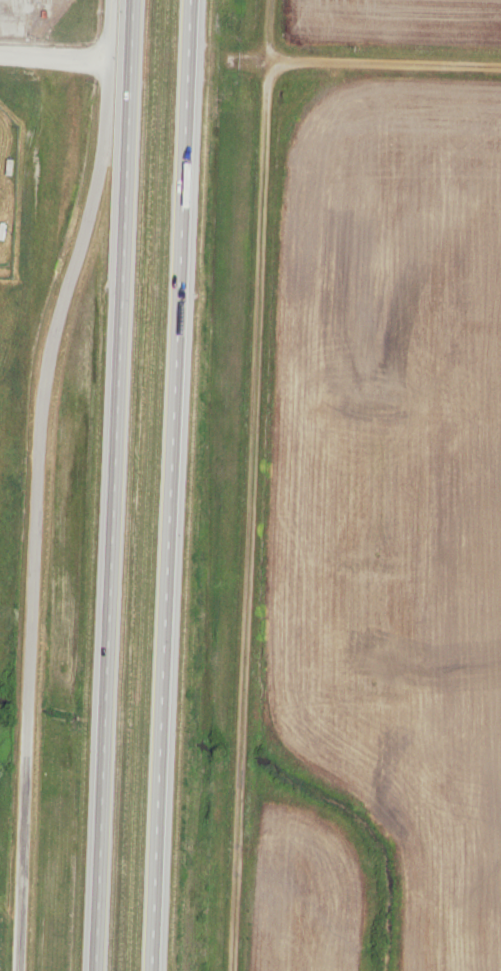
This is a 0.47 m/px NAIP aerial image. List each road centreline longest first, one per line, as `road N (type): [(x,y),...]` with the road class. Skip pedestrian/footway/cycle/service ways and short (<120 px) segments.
road 1 (motorway): [(153,970),(194,0)]
road 2 (motorway): [(135,0),(96,970)]
road 3 (residential): [(19,970),(56,57)]
road 4 (residential): [(500,68),(267,63)]

